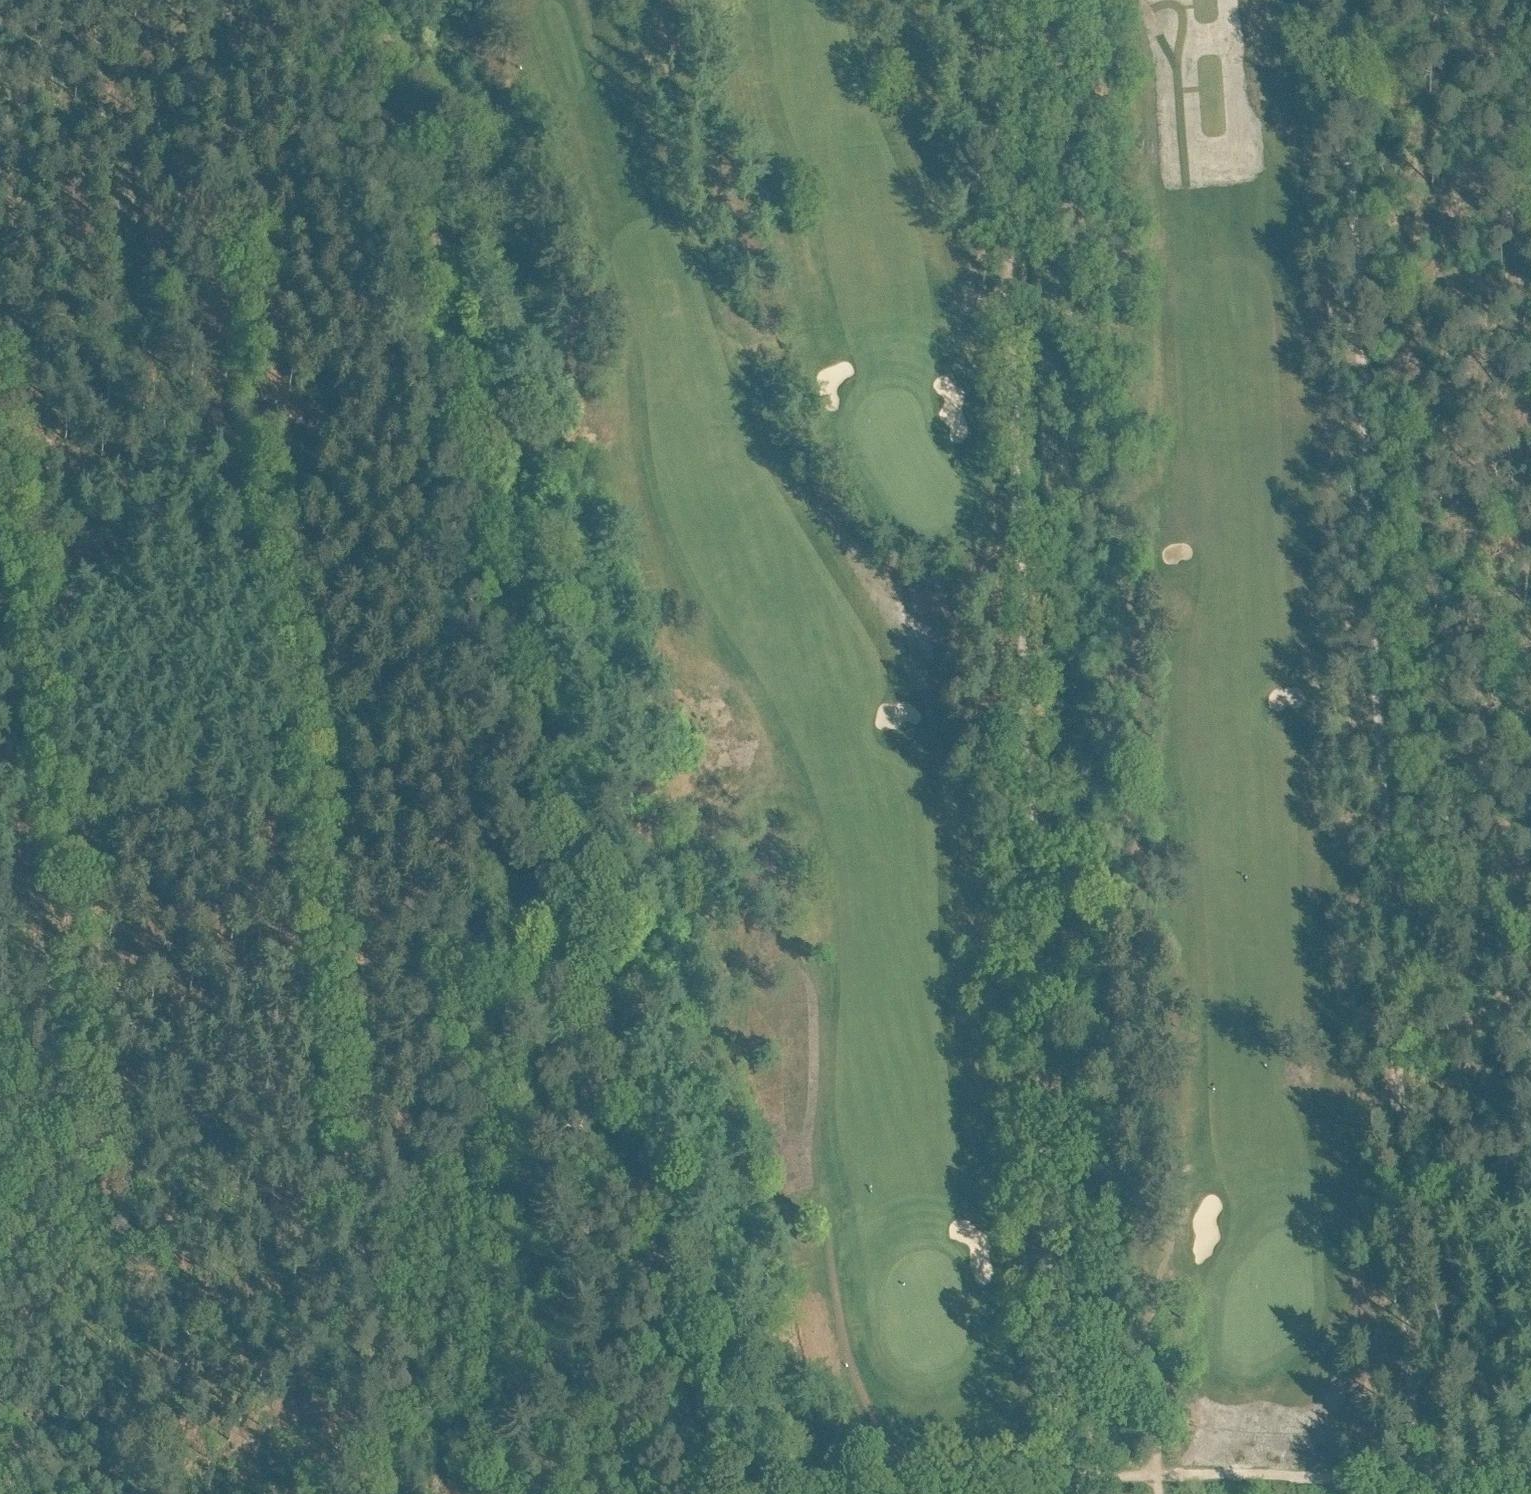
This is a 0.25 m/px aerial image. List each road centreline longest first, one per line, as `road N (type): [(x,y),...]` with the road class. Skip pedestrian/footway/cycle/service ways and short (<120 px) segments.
road 1 (track): [(710,1493),(434,250)]
road 2 (track): [(434,250),(379,0)]

